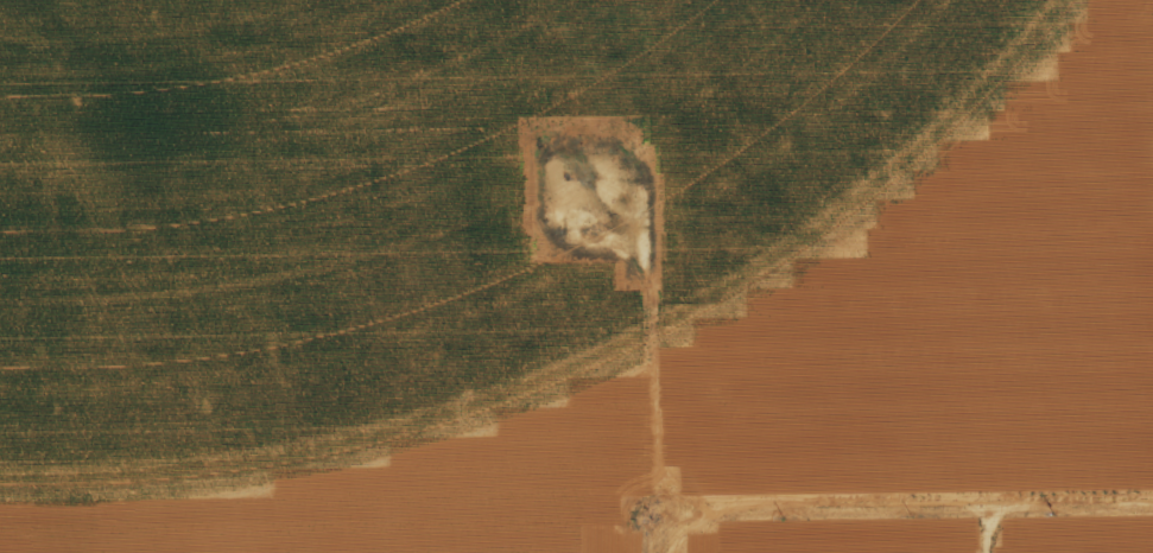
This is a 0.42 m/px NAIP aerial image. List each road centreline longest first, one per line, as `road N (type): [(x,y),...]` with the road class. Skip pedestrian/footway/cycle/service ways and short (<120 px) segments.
road 1 (residential): [(650,492),(867,475),(1152,474)]
road 2 (residential): [(654,265),(649,552)]

